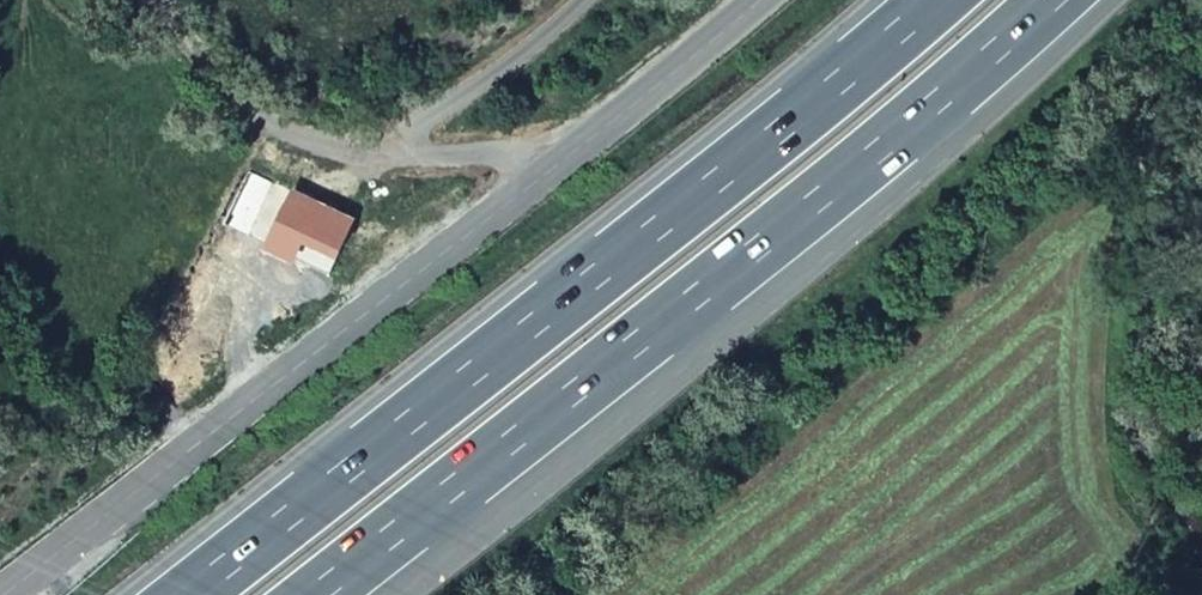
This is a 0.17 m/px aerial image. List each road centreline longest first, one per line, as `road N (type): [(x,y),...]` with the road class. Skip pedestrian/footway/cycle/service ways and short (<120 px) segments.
road 1 (trunk): [(310,594),(1058,0)]
road 2 (trunk): [(936,0),(190,594)]
road 3 (unclassified): [(2,594),(545,173)]
road 4 (unclassified): [(159,0),(254,115),(312,140),(405,153)]
road 5 (unclassified): [(545,173),(757,0)]
road 6 (unclassified): [(405,153),(413,130),(583,0)]
road 7 (unclassified): [(545,173),(520,157),(405,153)]

